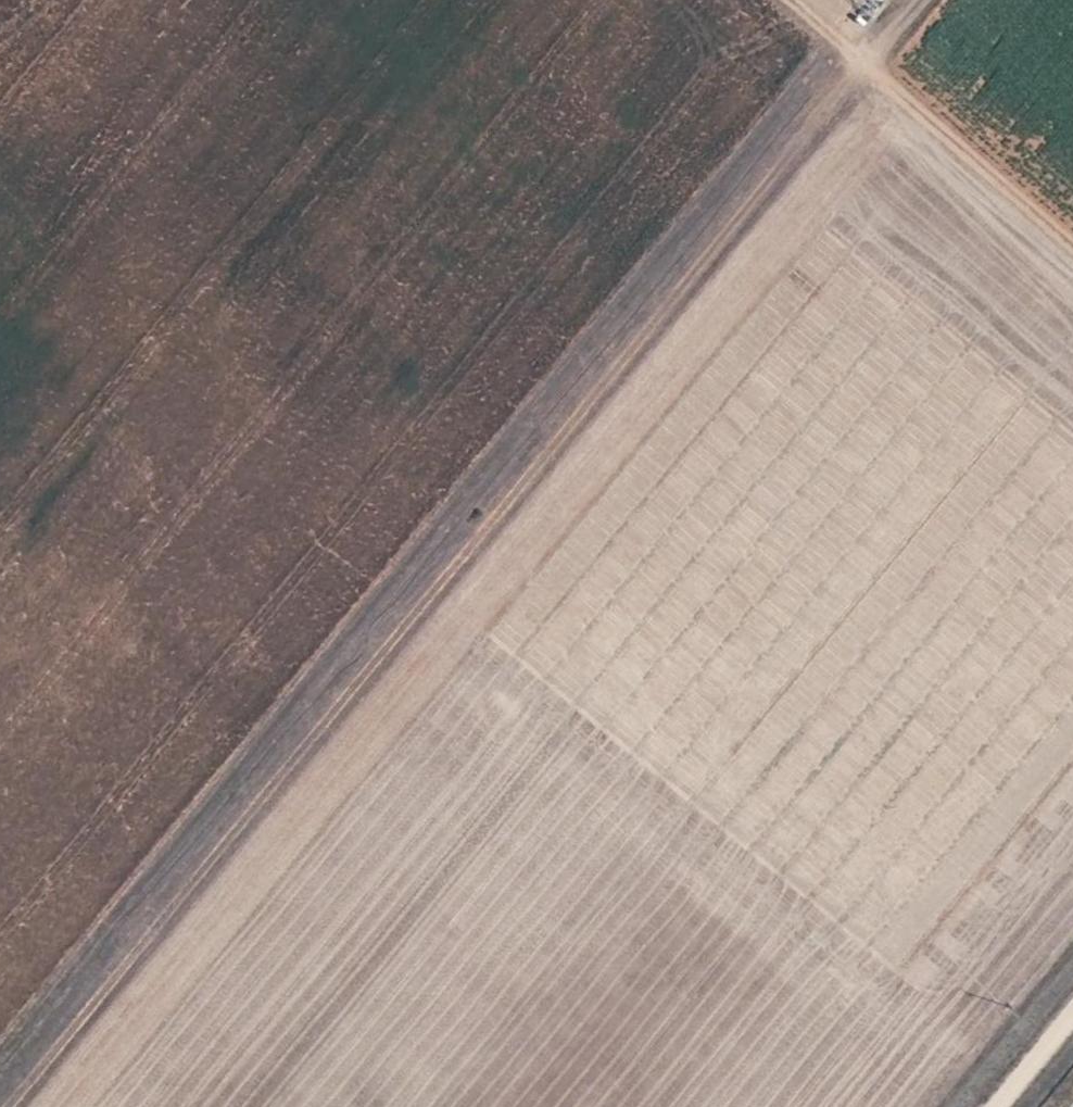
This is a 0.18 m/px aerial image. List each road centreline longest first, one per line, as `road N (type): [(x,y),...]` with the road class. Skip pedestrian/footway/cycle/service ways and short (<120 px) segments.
road 1 (track): [(1072,248),(789,0)]
road 2 (track): [(1072,1010),(993,1106)]

